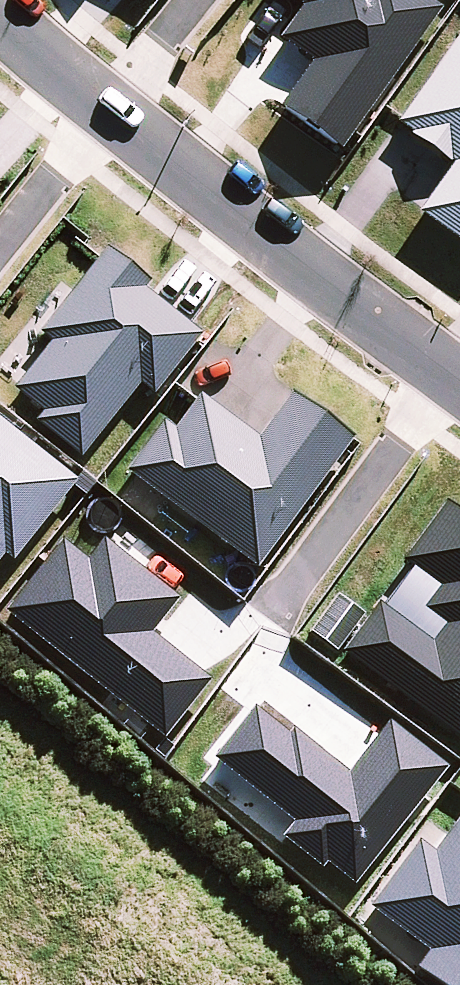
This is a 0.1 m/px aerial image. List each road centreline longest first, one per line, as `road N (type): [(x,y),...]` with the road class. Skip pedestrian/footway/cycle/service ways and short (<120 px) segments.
road 1 (residential): [(0,9),(360,313),(459,386)]

